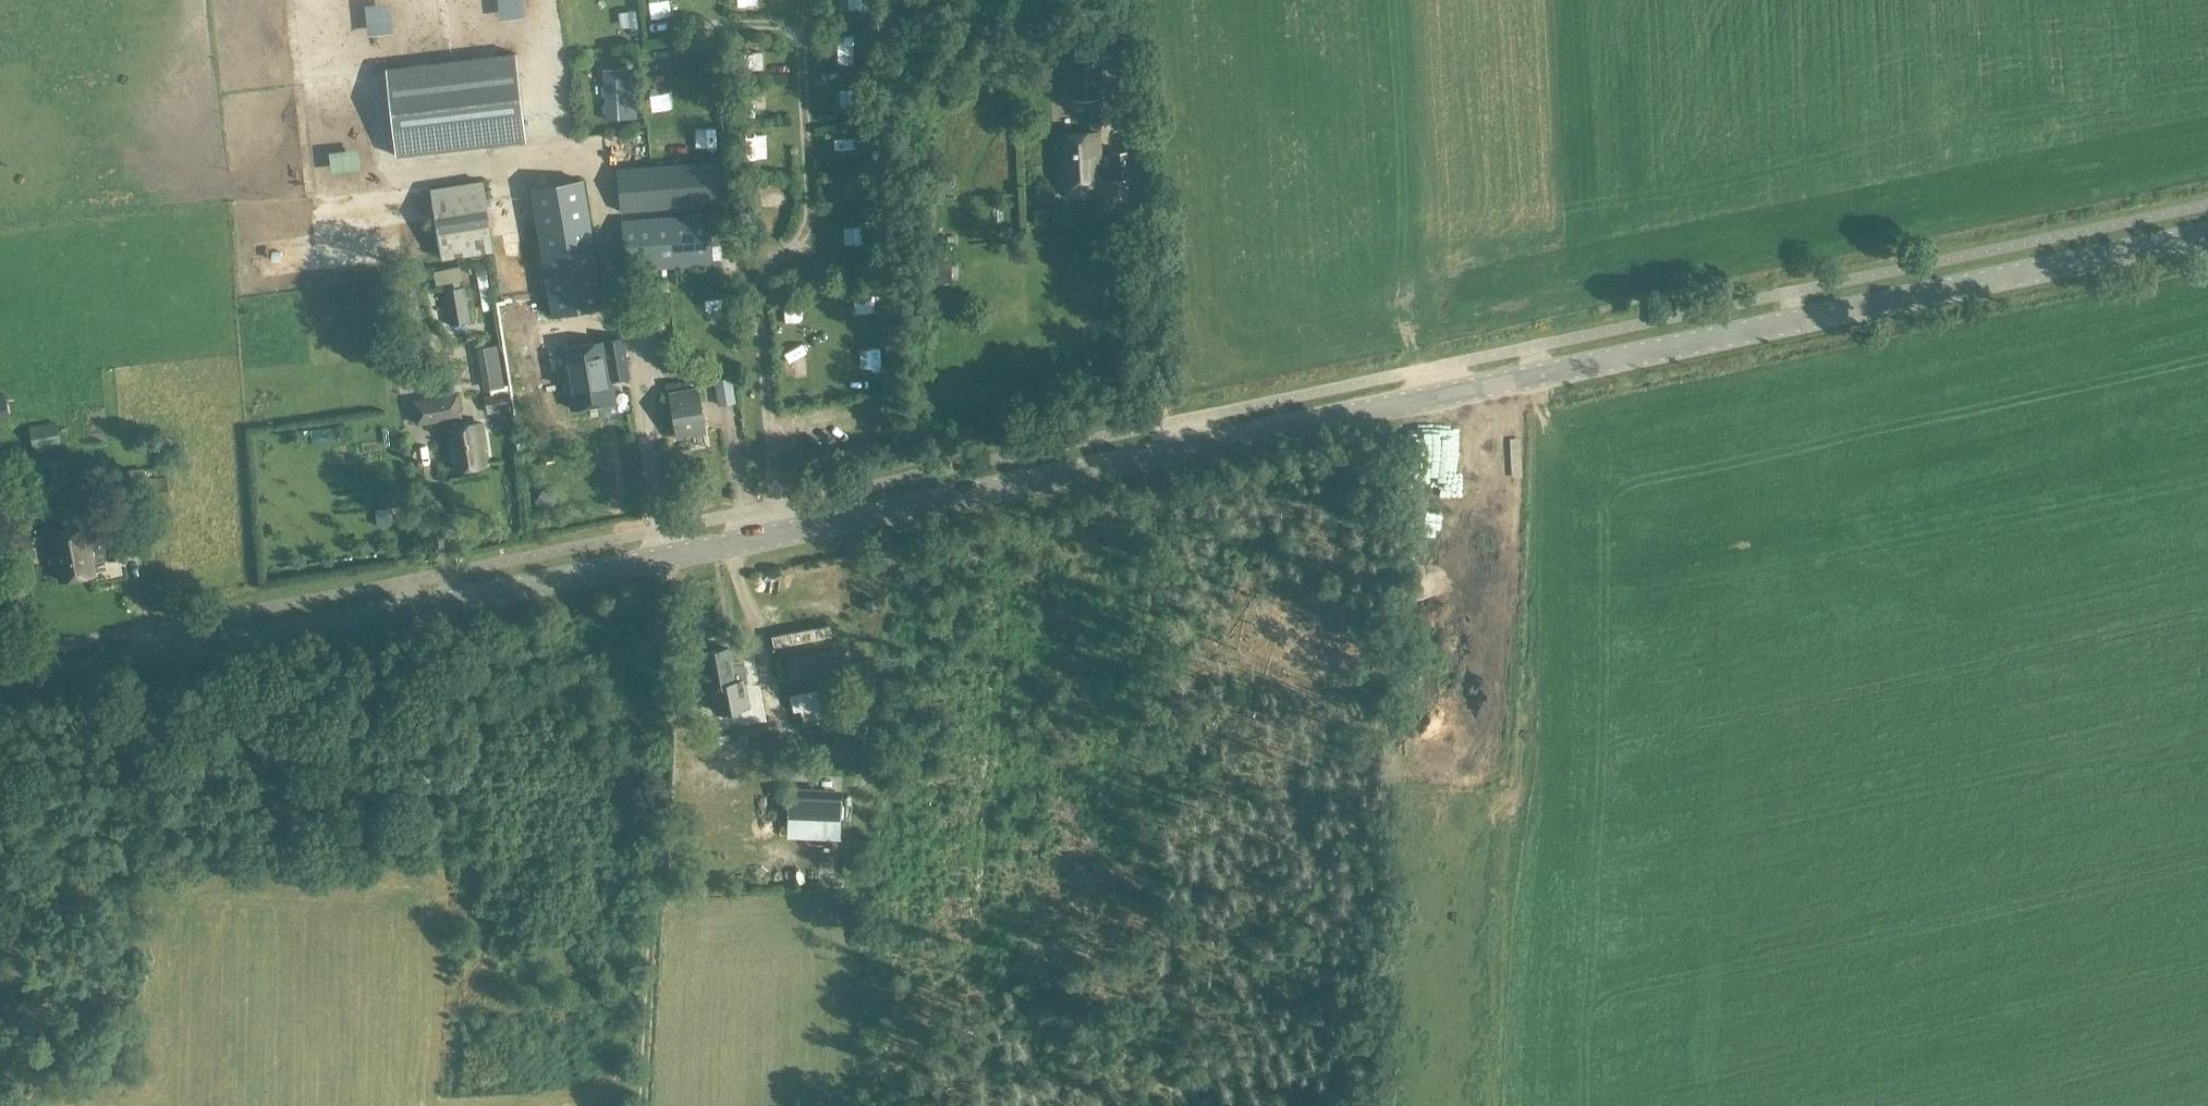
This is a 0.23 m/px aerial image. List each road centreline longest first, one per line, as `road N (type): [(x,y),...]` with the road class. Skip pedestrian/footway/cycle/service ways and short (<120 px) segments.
road 1 (tertiary): [(0,686),(586,579),(2207,237)]

